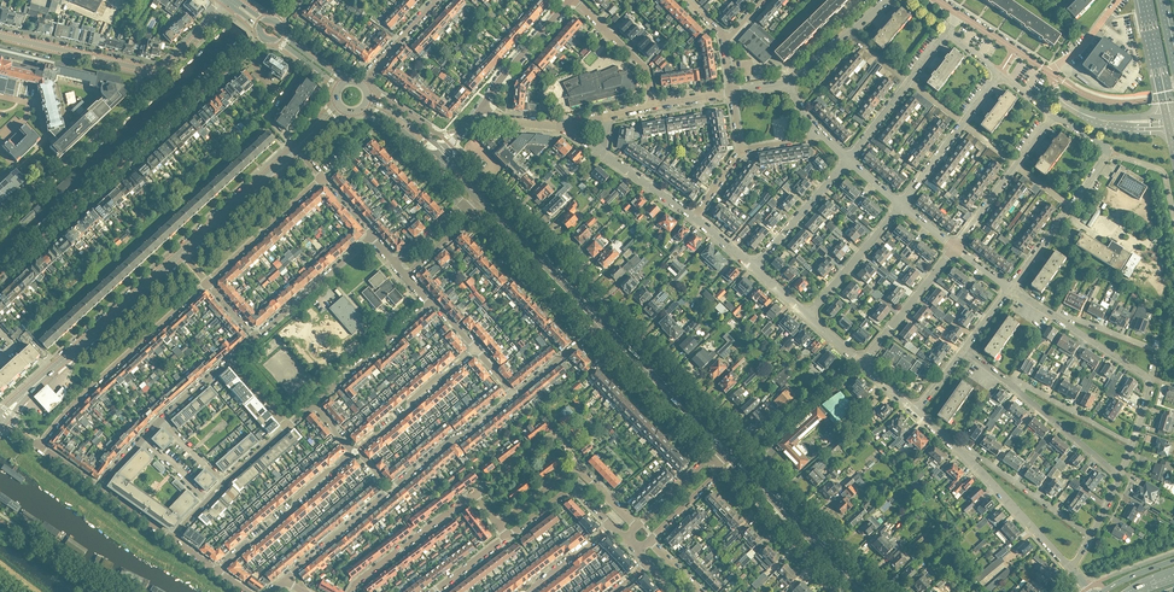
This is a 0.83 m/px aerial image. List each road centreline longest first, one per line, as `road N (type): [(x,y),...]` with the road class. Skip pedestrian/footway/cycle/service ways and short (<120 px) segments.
road 1 (residential): [(0,276),(262,36)]
road 2 (tertiary): [(0,36),(157,70),(228,3)]
road 3 (secondary): [(0,418),(181,253)]
road 4 (residential): [(37,446),(207,282)]
road 5 (residential): [(1010,288),(1107,150),(1054,115)]
road 6 (residential): [(883,591),(739,443)]
road 7 (residential): [(613,314),(481,177),(474,183)]
road 8 (residential): [(99,487),(230,360)]
road 9 (residential): [(216,570),(355,452)]
road 10 (residential): [(739,443),(613,314)]
road 11 (residential): [(710,456),(591,333)]
road 12 (residential): [(842,591),(722,469)]
road 13 (residential): [(900,205),(1000,73)]
road 14 (residential): [(954,247),(1054,115)]
road 15 (residential): [(591,333),(476,214)]
road 16 (residential): [(848,161),(947,32)]
road 17 (residential): [(173,540),(288,427)]
road 18 (secondary): [(751,477),(863,591)]
road 19 (residential): [(355,452),(476,349)]
road 20 (residential): [(207,282),(324,177)]
road 21 (secondary): [(181,253),(296,147)]
road 22 (residential): [(351,591),(473,494)]
road 23 (residential): [(1071,569),(965,455)]
road 24 (residential): [(391,489),(514,396)]
road 25 (residential): [(313,404),(430,304)]
road 26 (residential): [(256,337),(371,237)]
road 27 (residential): [(1091,536),(979,456),(965,455)]
road 28 (residential): [(861,363),(954,247)]
road 29 (residential): [(1121,476),(1007,383)]
road 30 (residential): [(1169,123),(1116,125),(1087,115),(1064,102),(1046,71)]
road 31 (secondary): [(603,323),(502,219)]
road 32 (residential): [(806,315),(900,205)]
road 33 (residential): [(1152,380),(1157,350),(1050,314)]
road 34 (secondary): [(702,426),(603,323)]
road 35 (residential): [(753,267),(848,161)]
road 36 (residential): [(1133,444),(1007,383)]
road 37 (residential): [(287,580),(391,489)]
road 38 (residential): [(483,106),(569,0)]
road 39 (residential): [(574,0),(643,68),(651,105)]
road 40 (residential): [(787,83),(887,0)]
road 41 (primary): [(1144,0),(1169,123)]
road 42 (residential): [(466,127),(434,132),(378,93),(371,73)]
road 43 (residential): [(1152,380),(1050,314)]

